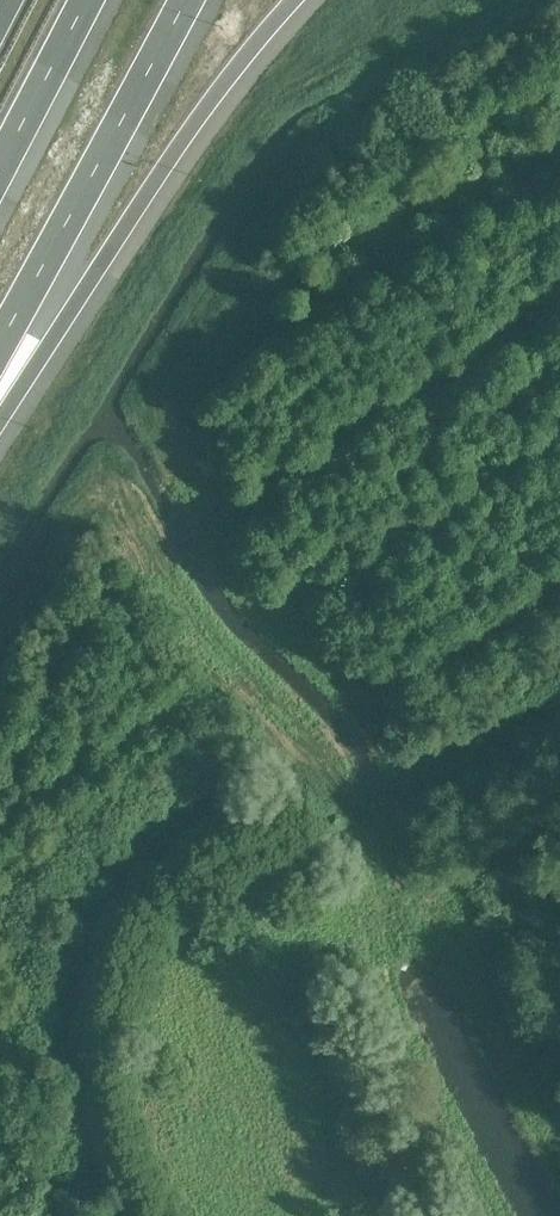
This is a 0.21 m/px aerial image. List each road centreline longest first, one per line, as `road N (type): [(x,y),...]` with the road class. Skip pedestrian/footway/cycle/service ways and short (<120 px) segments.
road 1 (motorway): [(0,406),(178,148),(296,0)]
road 2 (motorway): [(0,337),(183,0)]
road 3 (motorway): [(0,169),(86,0)]

